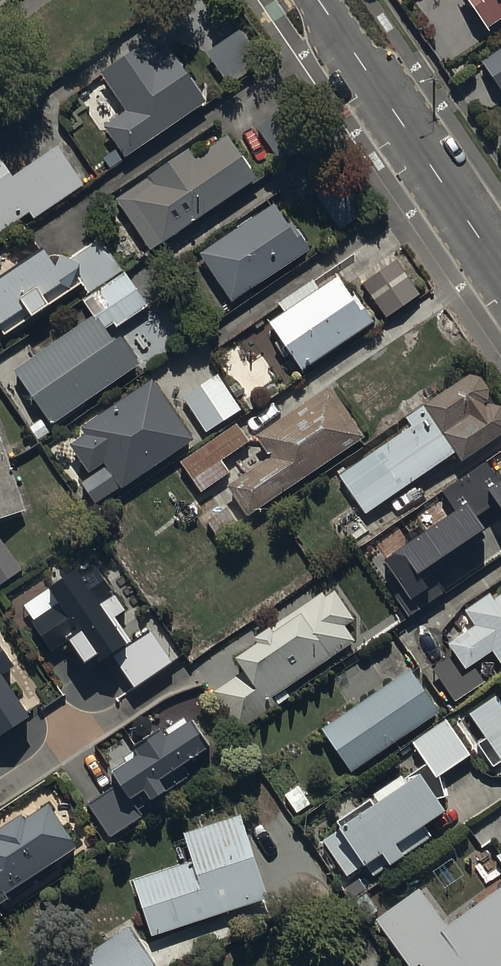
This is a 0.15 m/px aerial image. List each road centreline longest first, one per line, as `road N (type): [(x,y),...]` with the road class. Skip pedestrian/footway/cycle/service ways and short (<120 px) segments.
road 1 (tertiary): [(500,269),(319,0)]

